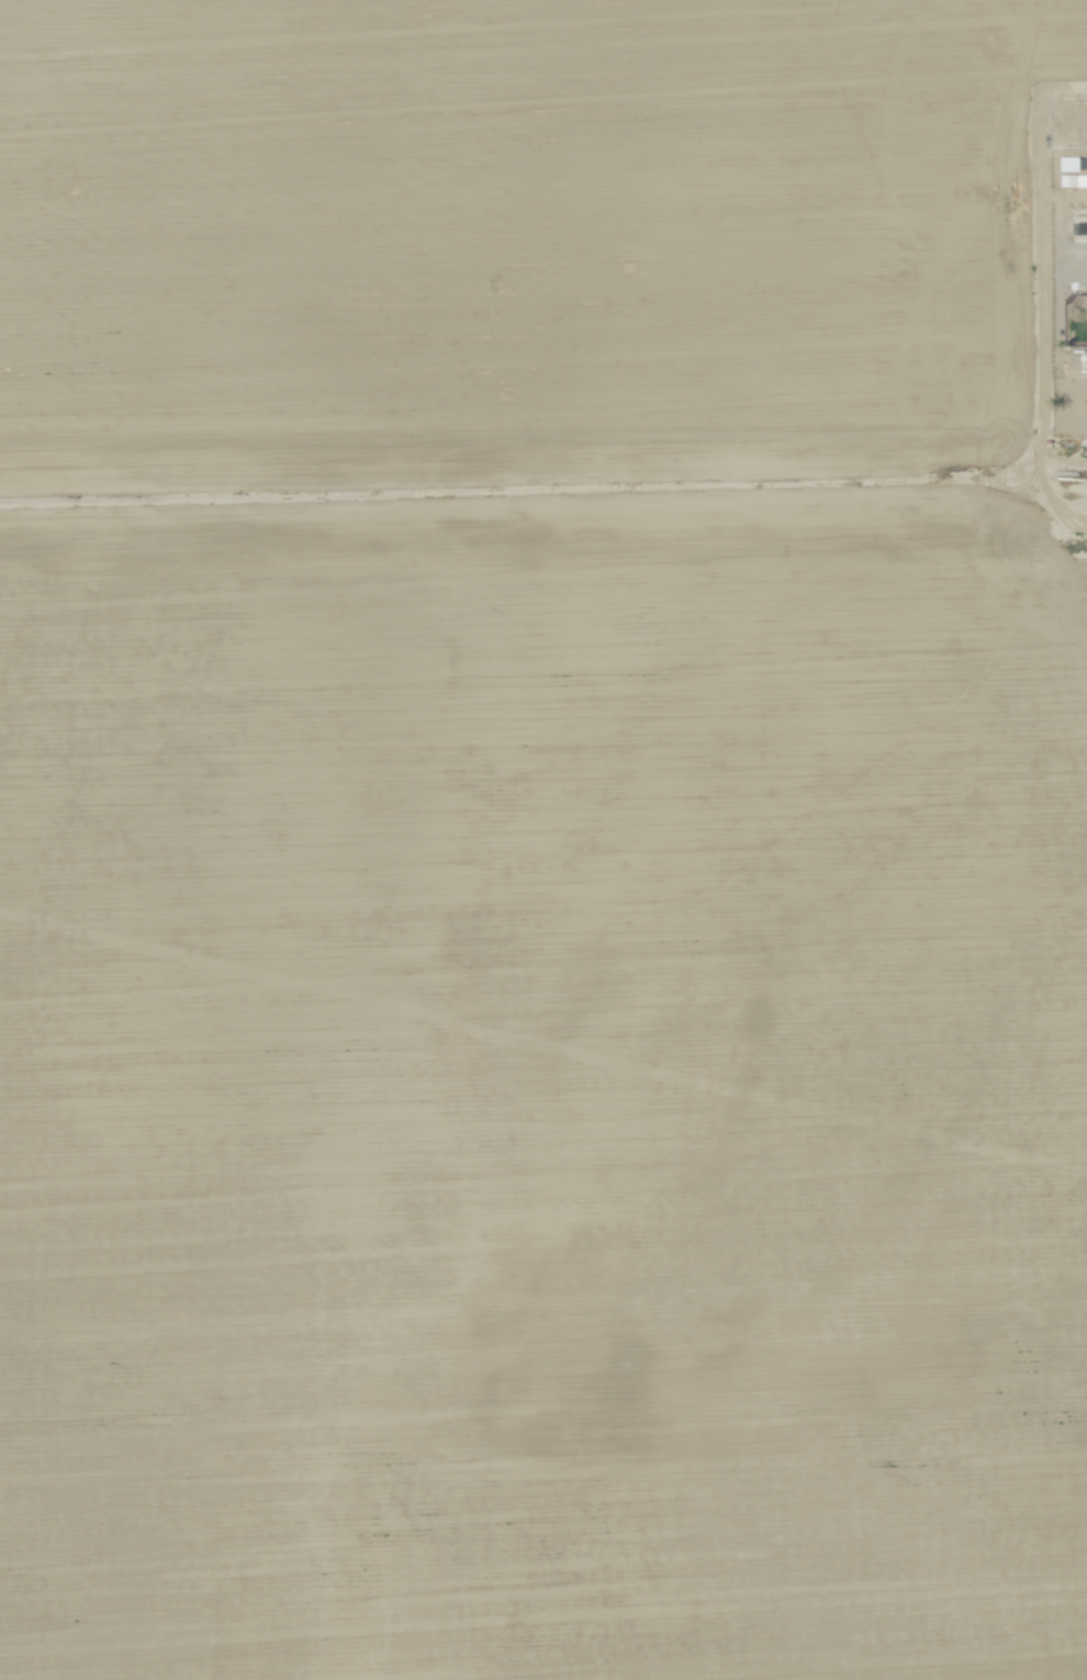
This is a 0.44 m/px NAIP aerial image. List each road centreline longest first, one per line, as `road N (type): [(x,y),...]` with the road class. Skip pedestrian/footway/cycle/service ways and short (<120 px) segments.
road 1 (residential): [(0,542),(1086,535)]
road 2 (residential): [(1086,1513),(436,1513),(425,1558),(421,1679)]

